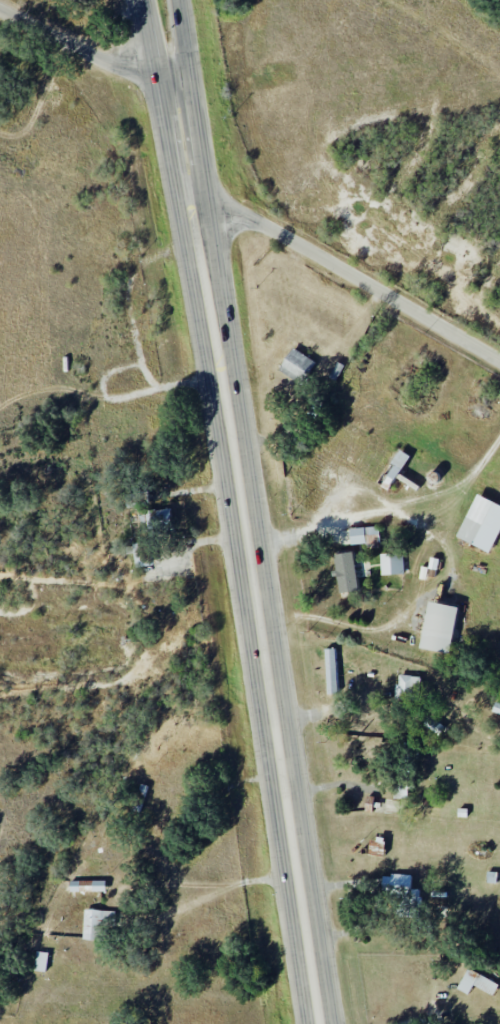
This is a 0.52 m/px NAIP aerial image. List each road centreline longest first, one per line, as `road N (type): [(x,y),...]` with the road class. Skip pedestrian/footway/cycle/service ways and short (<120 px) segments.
road 1 (primary): [(324,1023),(177,89)]
road 2 (residential): [(499,360),(267,226),(200,205)]
road 3 (residential): [(177,89),(0,11)]
road 4 (residential): [(247,505),(72,487)]

